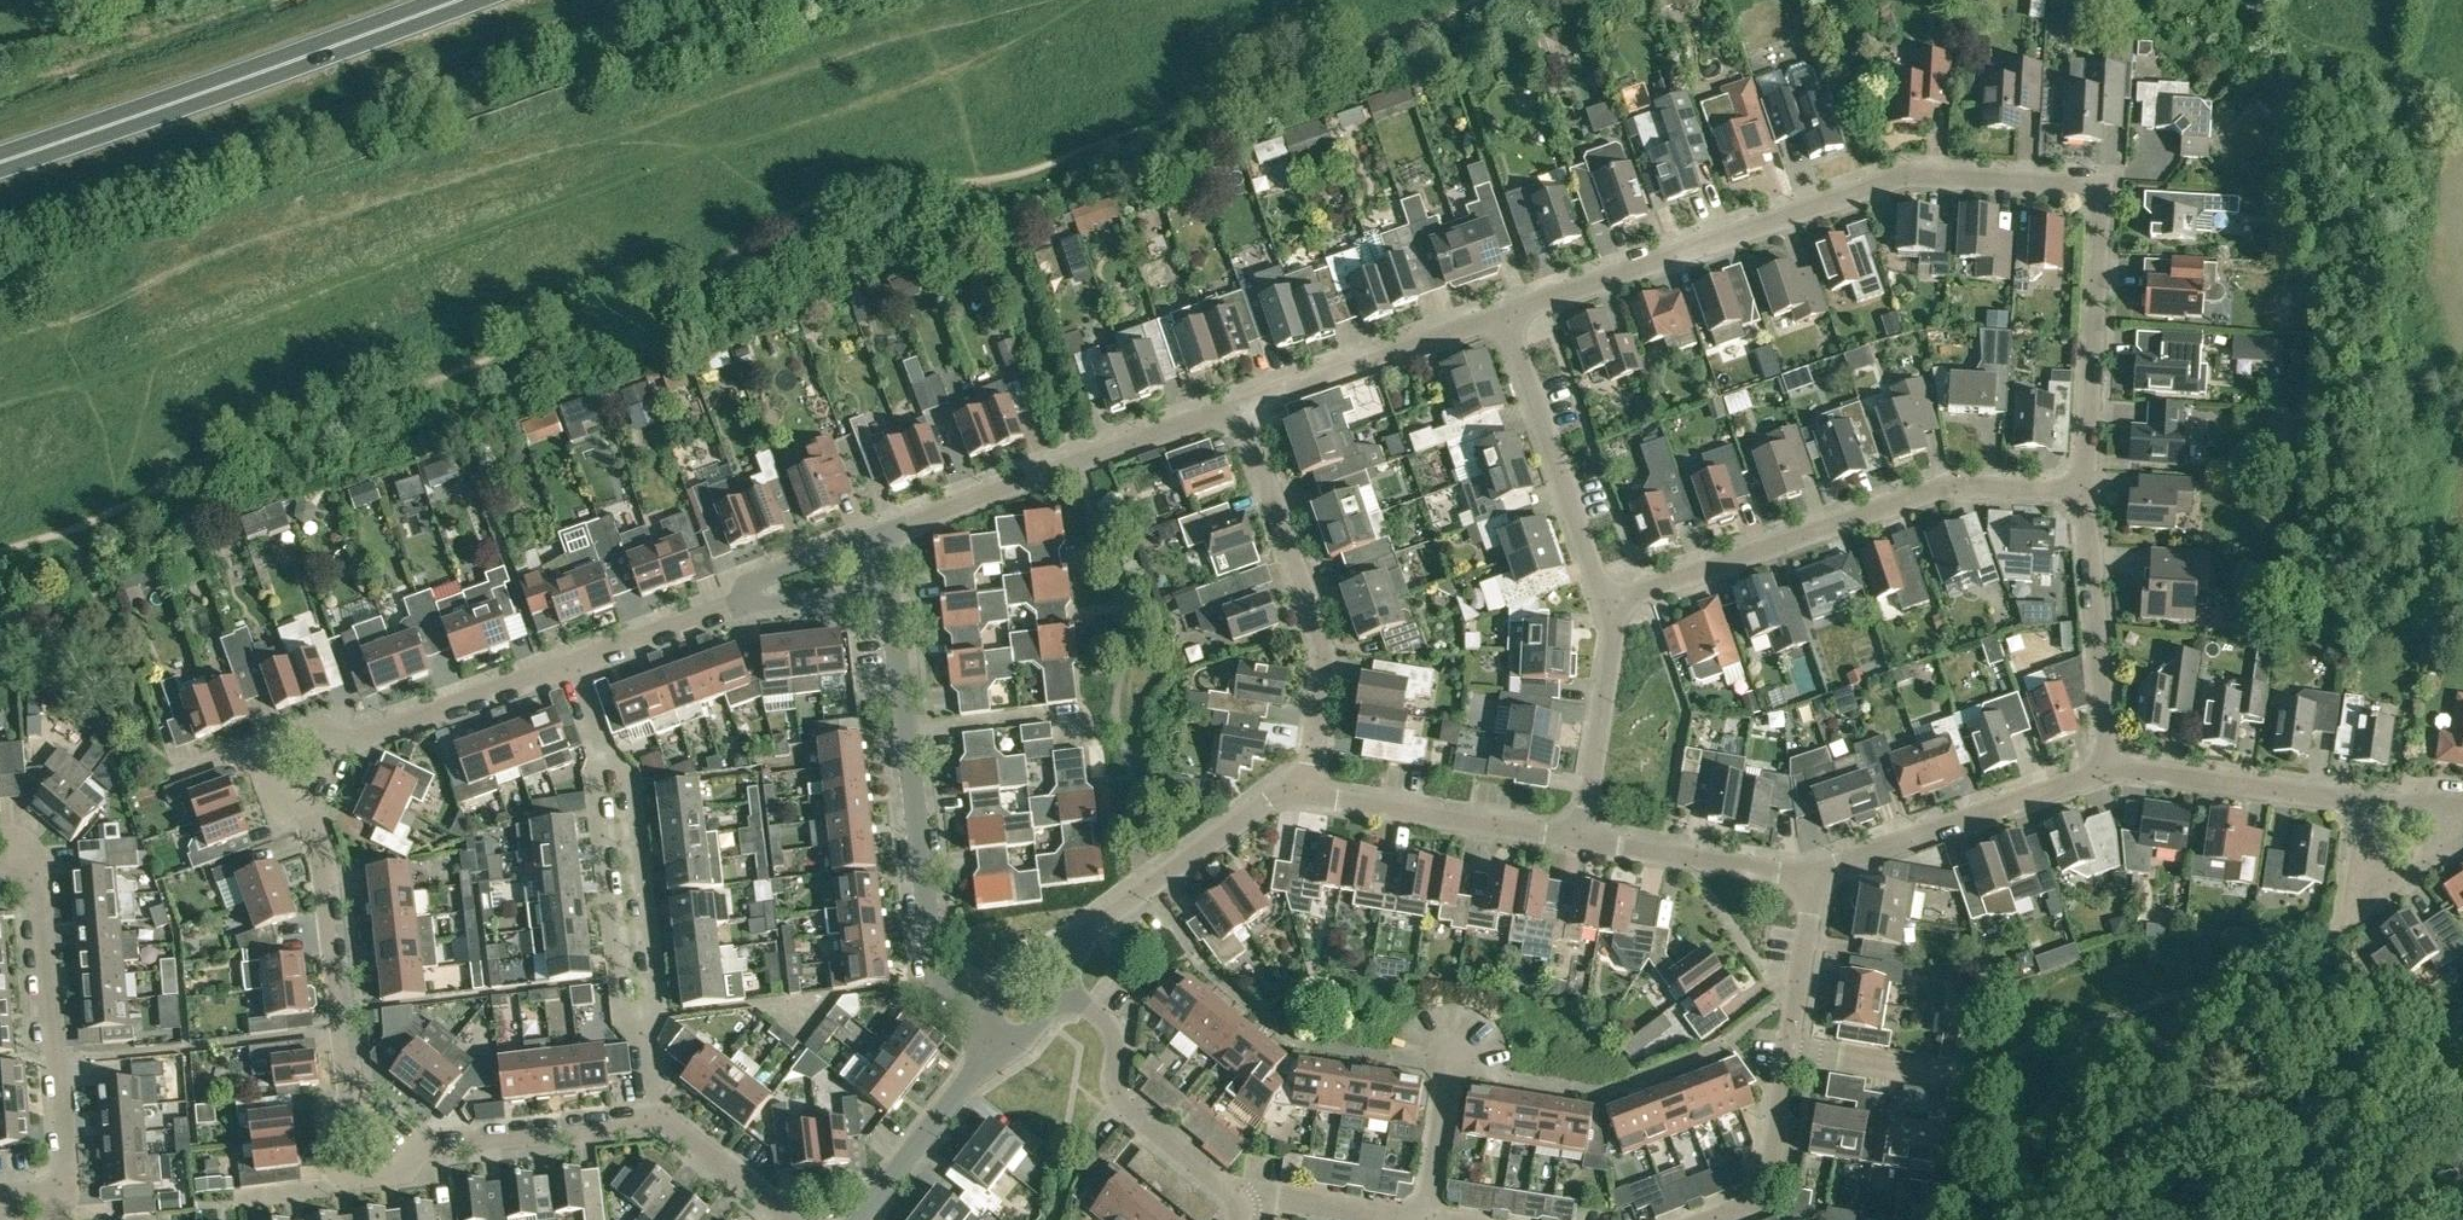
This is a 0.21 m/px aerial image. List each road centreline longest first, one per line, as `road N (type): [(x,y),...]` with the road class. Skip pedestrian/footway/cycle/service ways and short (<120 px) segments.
road 1 (residential): [(651,1121),(418,1149),(399,1172),(344,1178),(338,1121),(354,1099),(327,869),(308,815),(282,803),(262,749),(318,730),(349,742),(570,664)]
road 2 (residential): [(2082,492),(2100,186),(1905,177),(1505,313)]
road 3 (residential): [(1605,602),(1946,487),(2082,492)]
road 4 (trunk): [(0,163),(464,0)]
road 5 (residential): [(980,1017),(937,981),(887,588)]
road 6 (residential): [(0,1194),(53,1190),(66,1174),(40,888),(27,871),(0,871)]
road 7 (residential): [(1303,793),(1323,649),(1237,406)]
road 8 (residential): [(881,533),(1237,406)]
road 9 (residential): [(1815,878),(2108,766)]
road 10 (residential): [(1605,602),(1505,313)]
road 11 (residential): [(1055,964),(1271,799),(1303,793)]
road 12 (residential): [(606,761),(630,778),(658,1013),(642,1032)]
road 13 (residential): [(1239,1199),(1119,1099),(1113,1033),(1063,990)]
road 14 (residential): [(1237,406),(1505,313)]
road 15 (residential): [(642,1032),(624,1016),(595,782),(606,761)]
road 16 (residential): [(1581,841),(1303,793)]
road 17 (residential): [(2108,766),(2082,492)]
road 18 (residential): [(2369,802),(2108,766)]
road 19 (residential): [(1581,841),(1613,634),(1605,602)]
road 20 (residential): [(1815,878),(1581,841)]
road 21 (residential): [(852,1219),(994,1046)]
road 22 (residential): [(1707,1219),(1746,1205),(1763,1188),(1787,1046)]
road 23 (residential): [(797,1219),(673,1126),(651,1121)]
road 24 (residential): [(570,664),(736,607)]
road 25 (residential): [(1958,1073),(1787,1046)]
road 26 (residential): [(1409,1219),(1239,1199)]
road 27 (residential): [(1424,1219),(1450,1050)]
road 28 (residential): [(1787,1046),(1815,878)]
road 29 (residential): [(736,607),(763,577),(881,533)]
road 30 (residential): [(736,607),(887,588)]
road 31 (residential): [(2353,916),(2462,842)]

